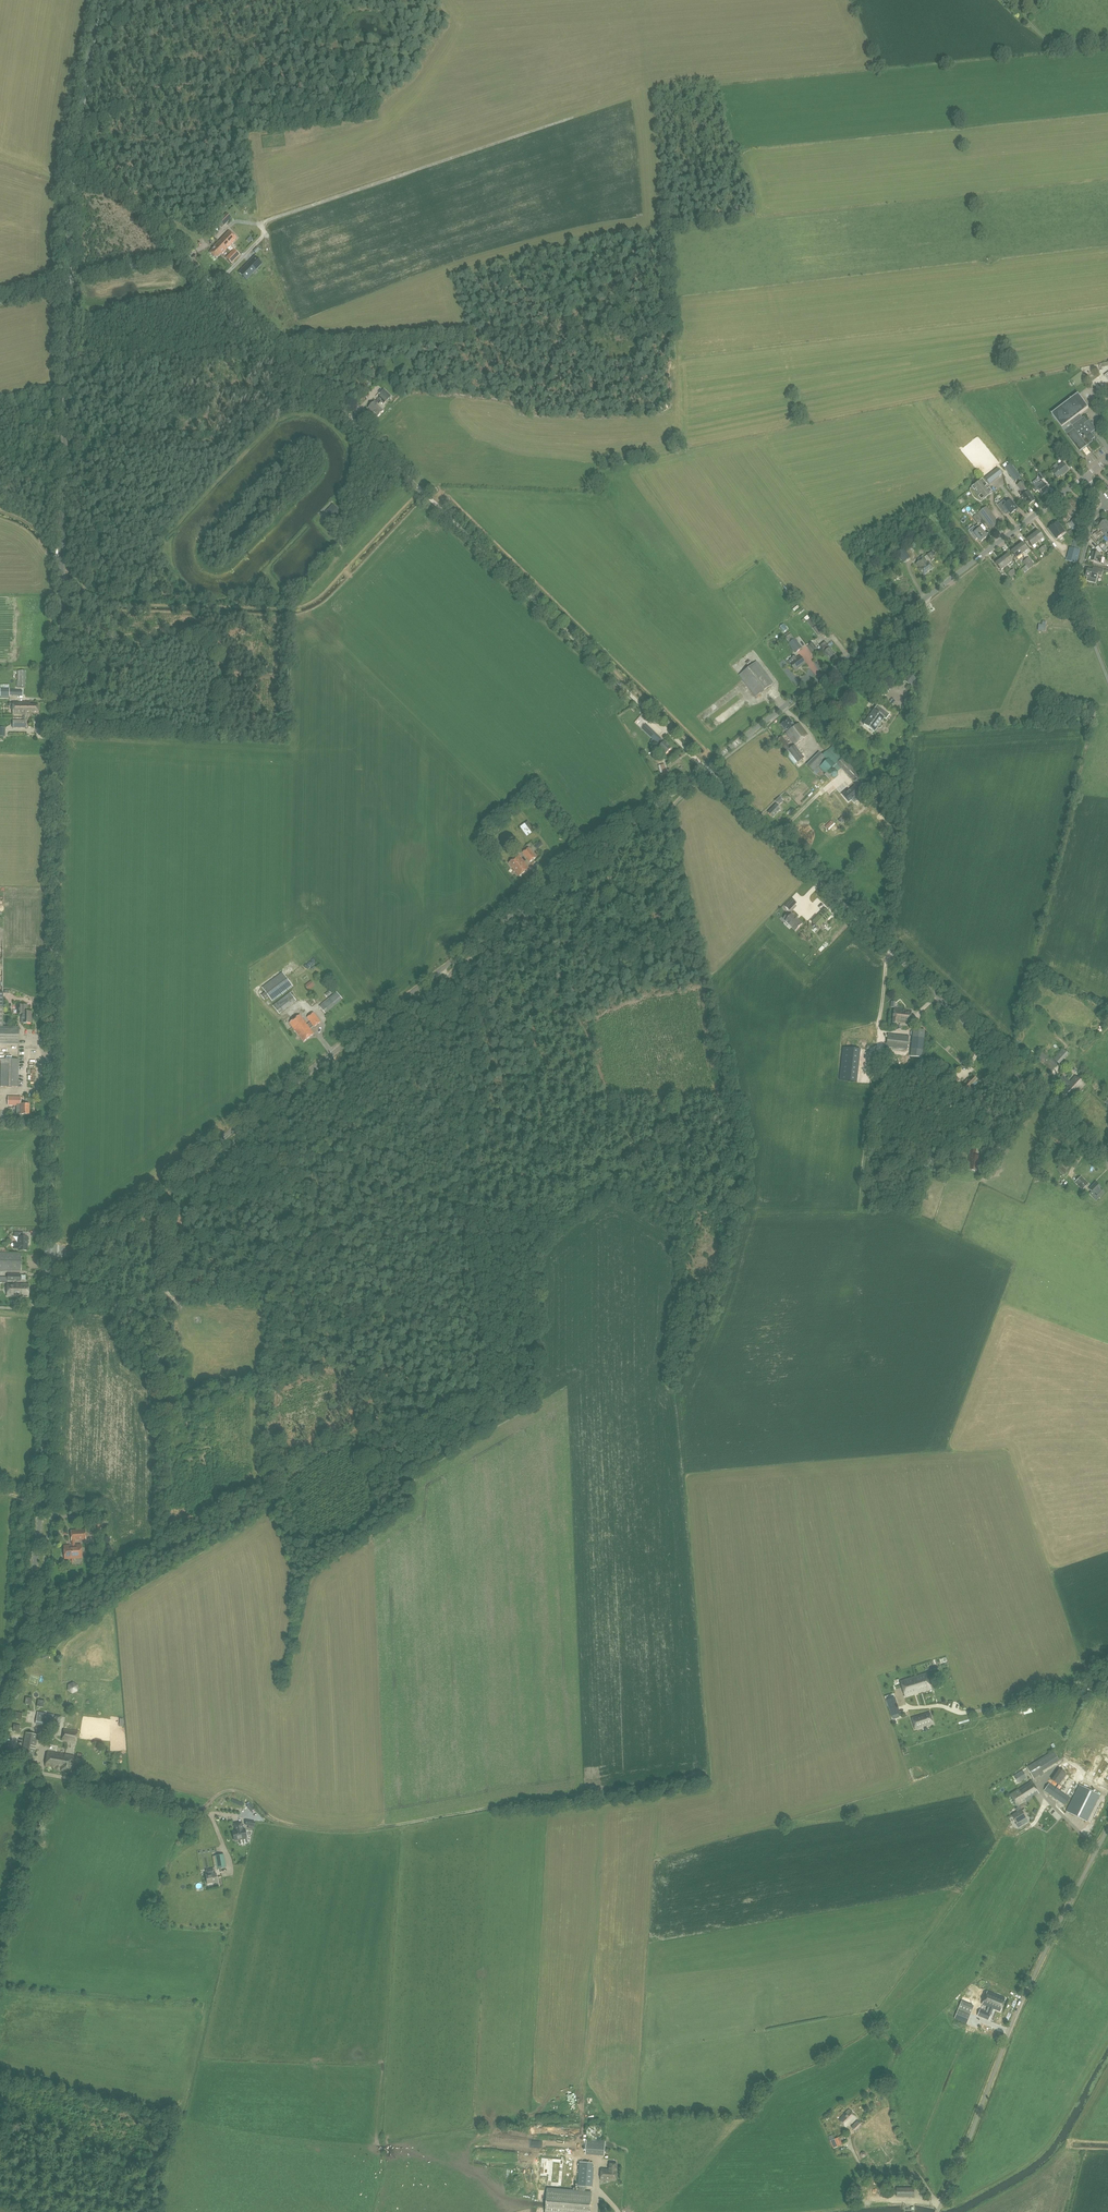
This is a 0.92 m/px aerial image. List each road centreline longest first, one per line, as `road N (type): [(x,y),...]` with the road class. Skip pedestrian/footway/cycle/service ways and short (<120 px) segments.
road 1 (tertiary): [(51,1122),(68,280)]
road 2 (tertiary): [(49,1253),(80,1246),(705,768)]
road 3 (unclassified): [(1107,1162),(705,768)]
road 4 (tertiary): [(705,768),(1085,476)]
road 5 (tertiary): [(0,1687),(16,1656),(42,1514),(49,1253)]
road 6 (unclassified): [(1107,1824),(1026,1990),(939,2208)]
road 7 (track): [(705,768),(423,491)]
road 8 (track): [(423,491),(176,258)]
road 9 (tertiary): [(68,280),(73,162),(99,0)]
road 10 (track): [(161,1184),(162,1419)]
road 11 (residential): [(1107,679),(1075,593),(1093,517),(1107,504)]
road 12 (tertiary): [(49,1253),(51,1122)]

